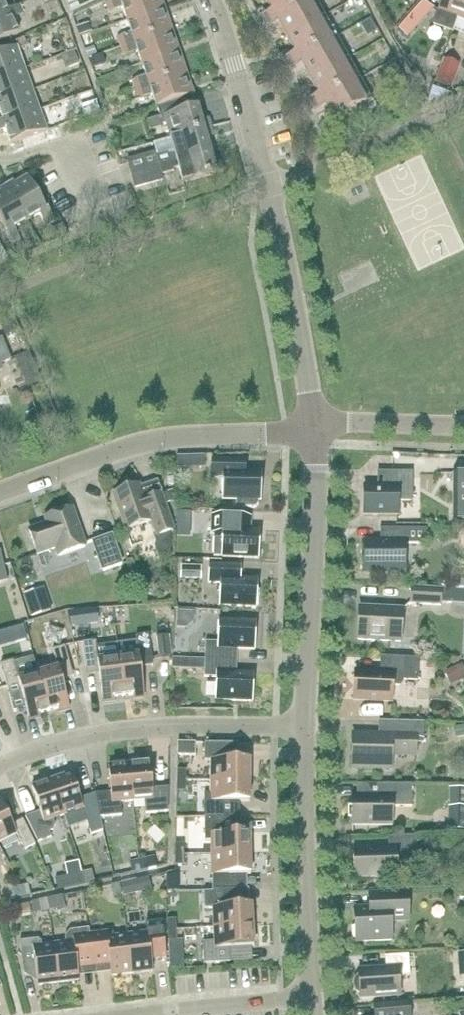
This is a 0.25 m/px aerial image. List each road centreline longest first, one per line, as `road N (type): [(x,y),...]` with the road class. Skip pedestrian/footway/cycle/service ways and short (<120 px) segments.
road 1 (residential): [(0,494),(150,441),(314,426)]
road 2 (residential): [(0,768),(97,738),(177,726),(307,724)]
road 3 (residential): [(307,724),(314,426)]
road 4 (residential): [(309,996),(307,724)]
road 5 (residential): [(314,426),(268,186)]
road 6 (unclassified): [(463,100),(268,186)]
road 7 (residential): [(268,186),(214,0)]
road 8 (residential): [(142,1014),(309,996)]
road 9 (residential): [(314,426),(463,426)]

